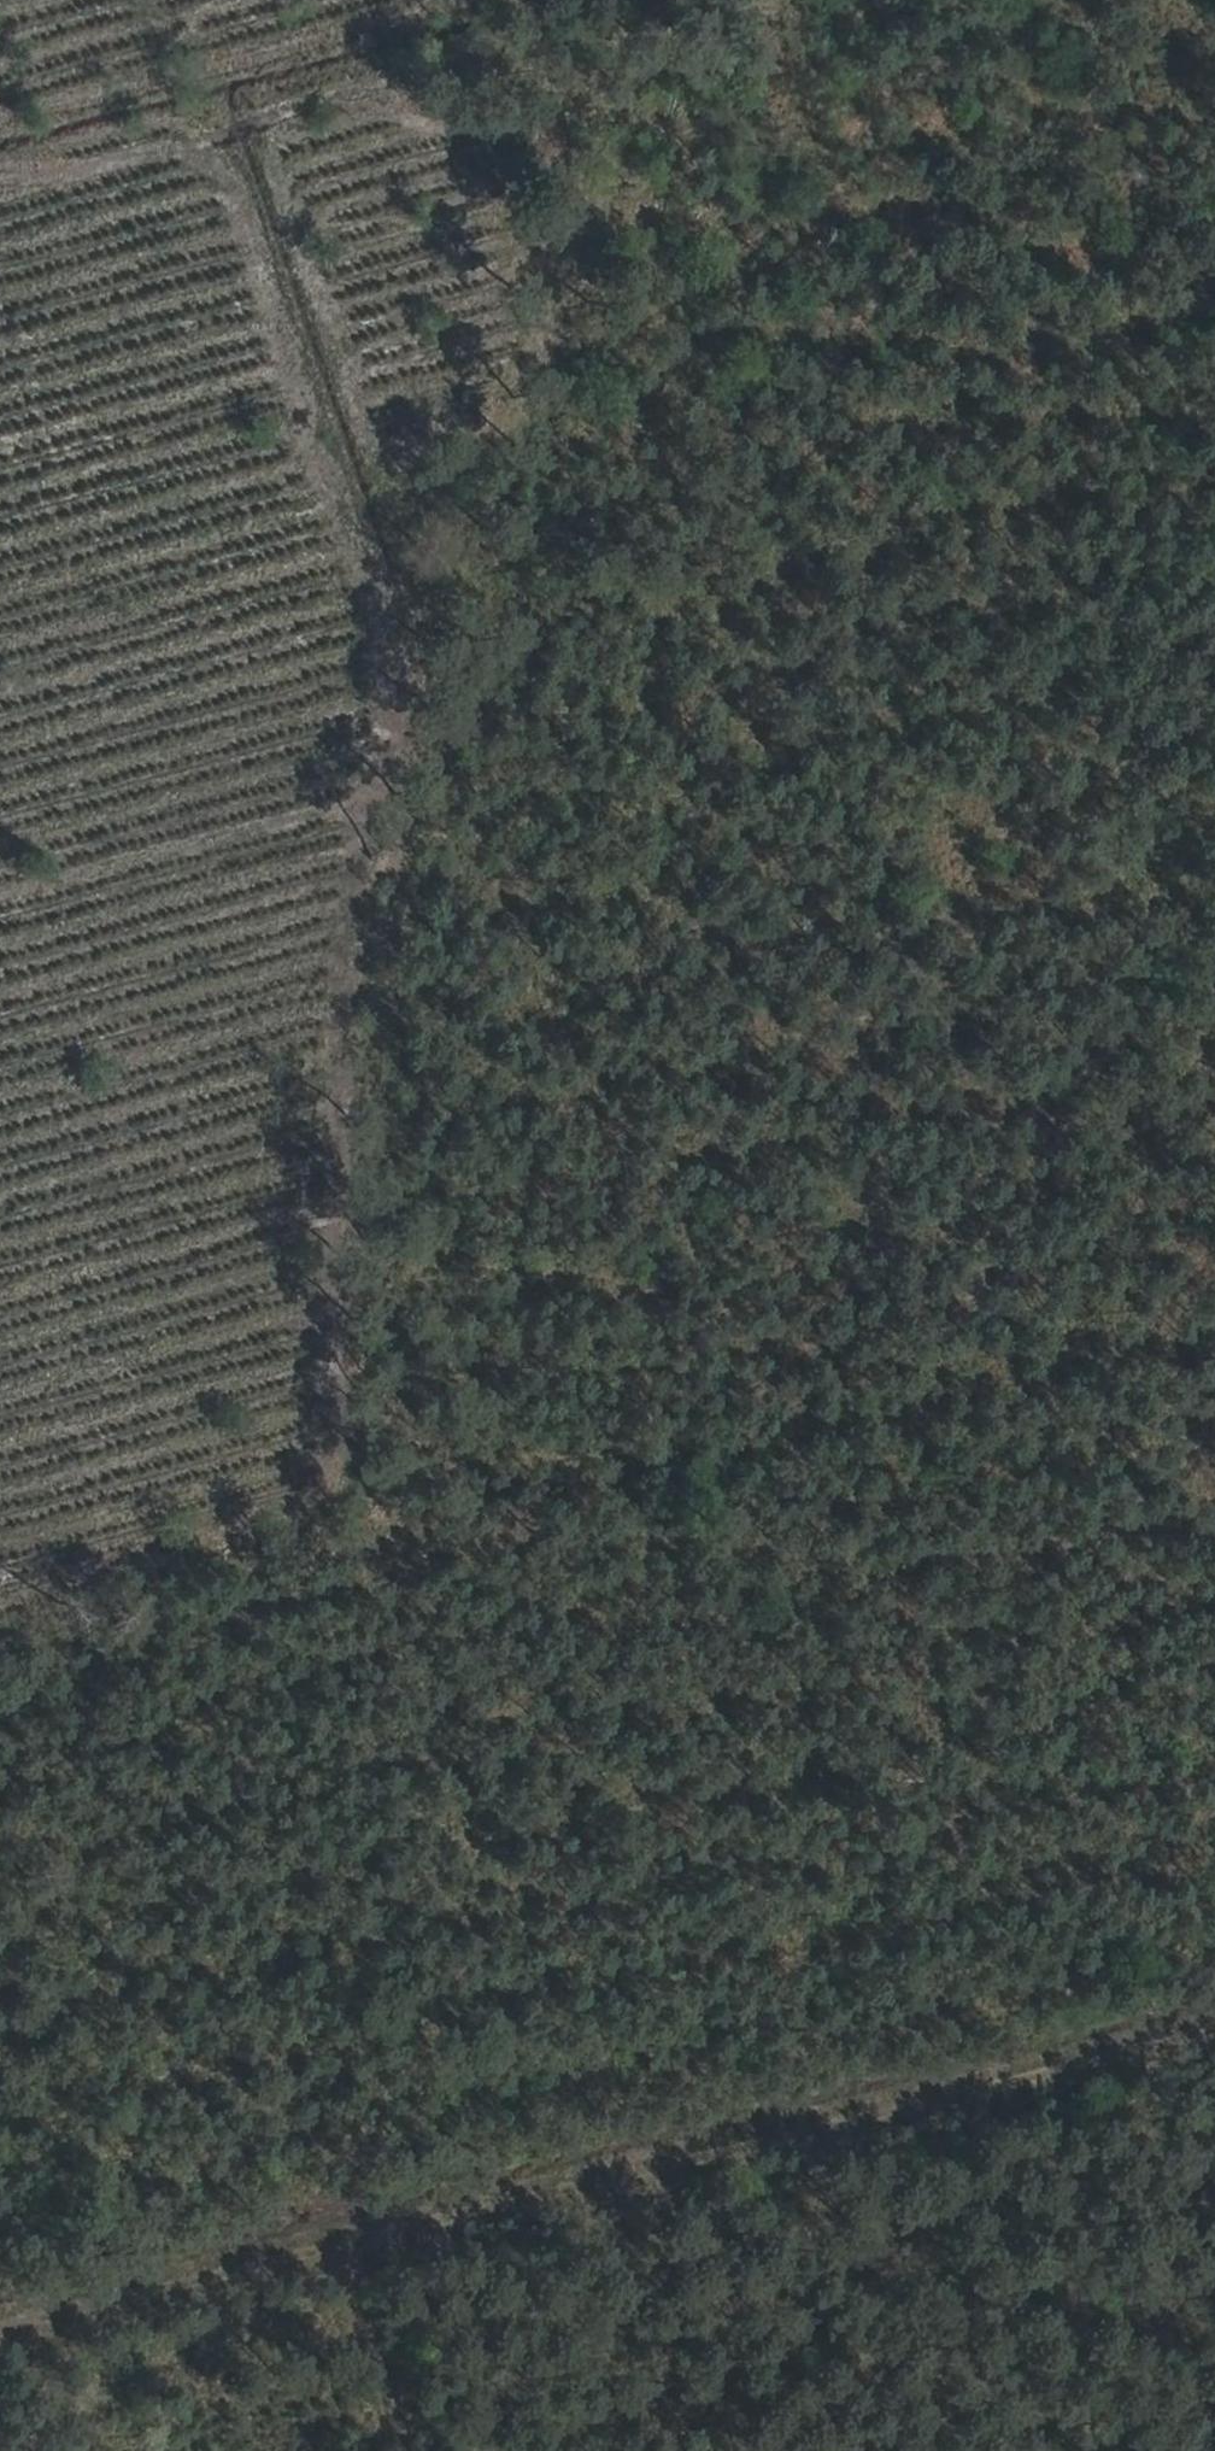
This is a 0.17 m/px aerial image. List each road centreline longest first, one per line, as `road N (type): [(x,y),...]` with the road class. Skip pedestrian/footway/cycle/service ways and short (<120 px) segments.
road 1 (track): [(0,2331),(1214,2035)]

